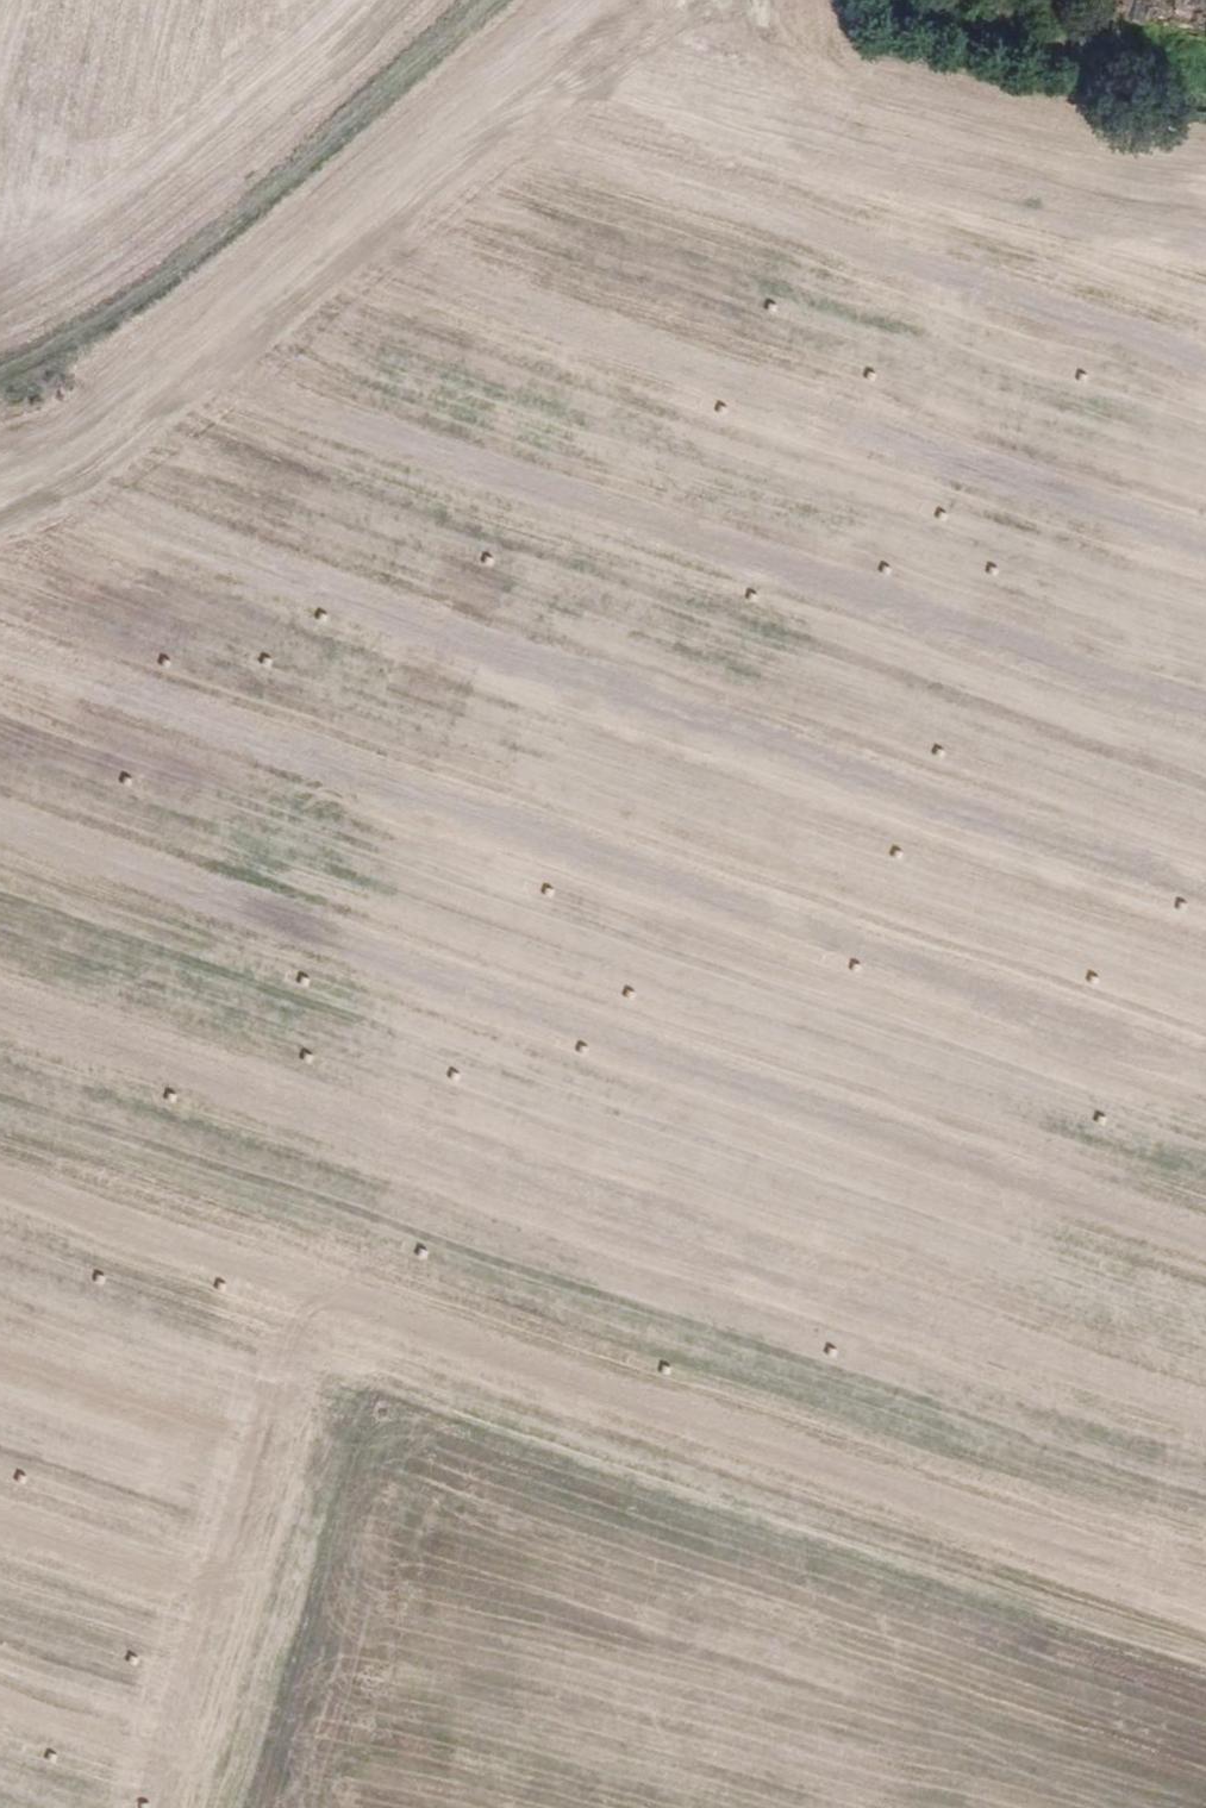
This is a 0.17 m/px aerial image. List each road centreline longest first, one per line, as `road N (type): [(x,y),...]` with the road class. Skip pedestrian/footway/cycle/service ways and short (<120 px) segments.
road 1 (track): [(482,0),(367,104),(0,378)]

